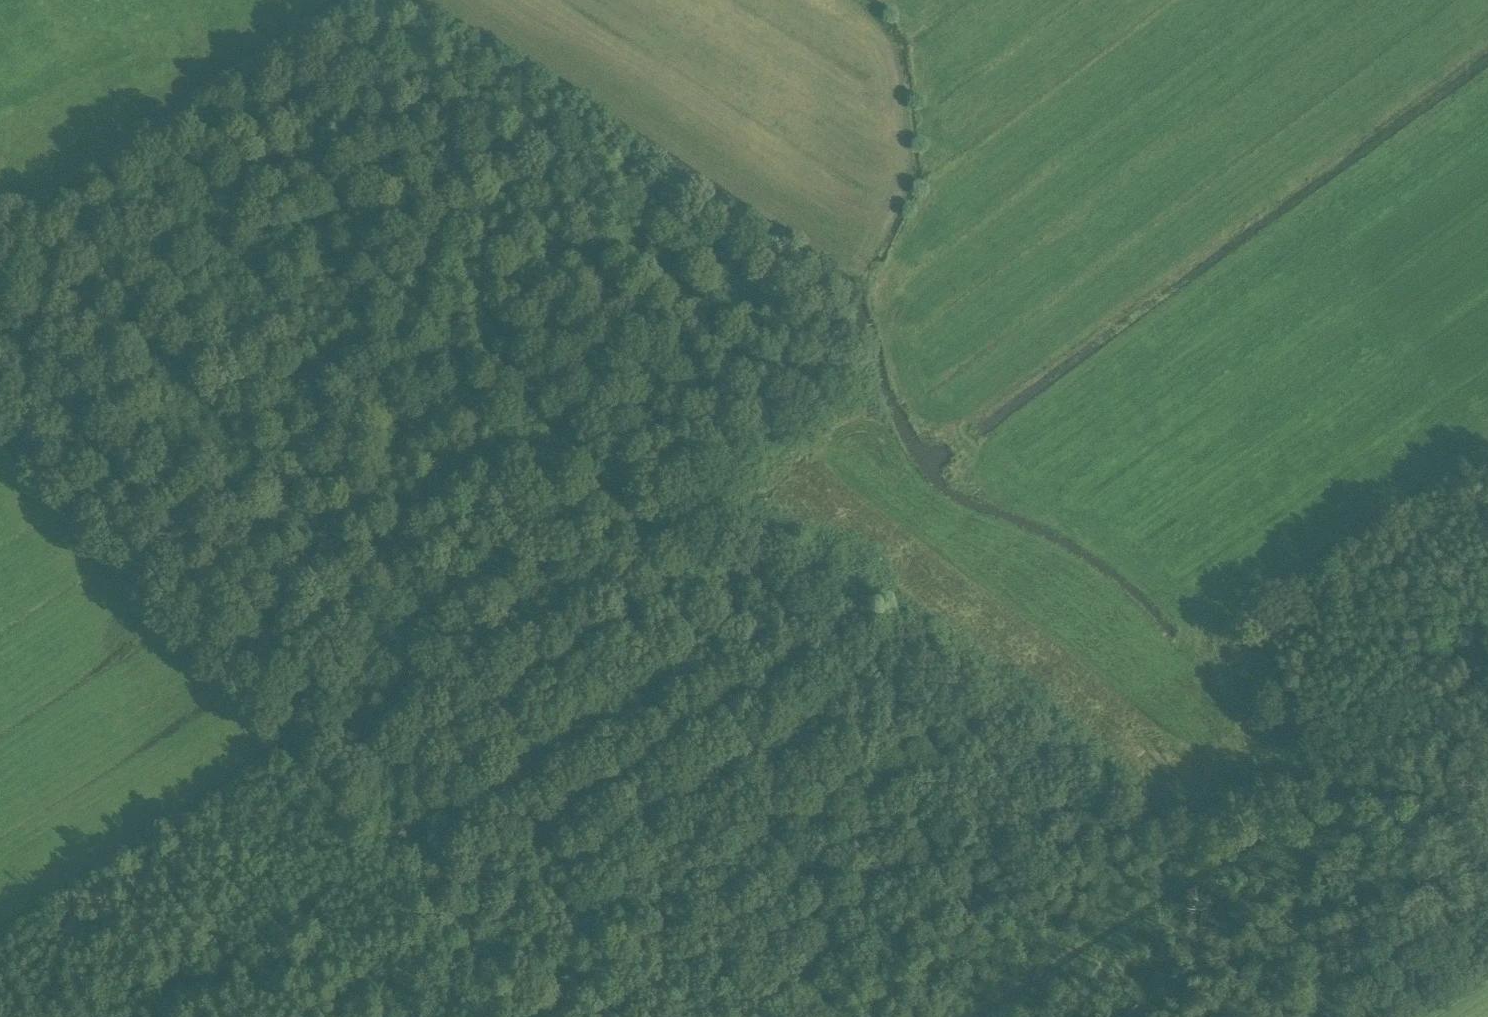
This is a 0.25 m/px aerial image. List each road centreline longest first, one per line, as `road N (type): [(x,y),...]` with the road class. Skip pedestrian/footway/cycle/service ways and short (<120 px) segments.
road 1 (track): [(27,1016),(211,902),(276,836),(311,690),(292,605),(323,553),(352,522),(426,492),(499,441),(584,403),(631,368),(668,318),(711,288),(719,265)]

